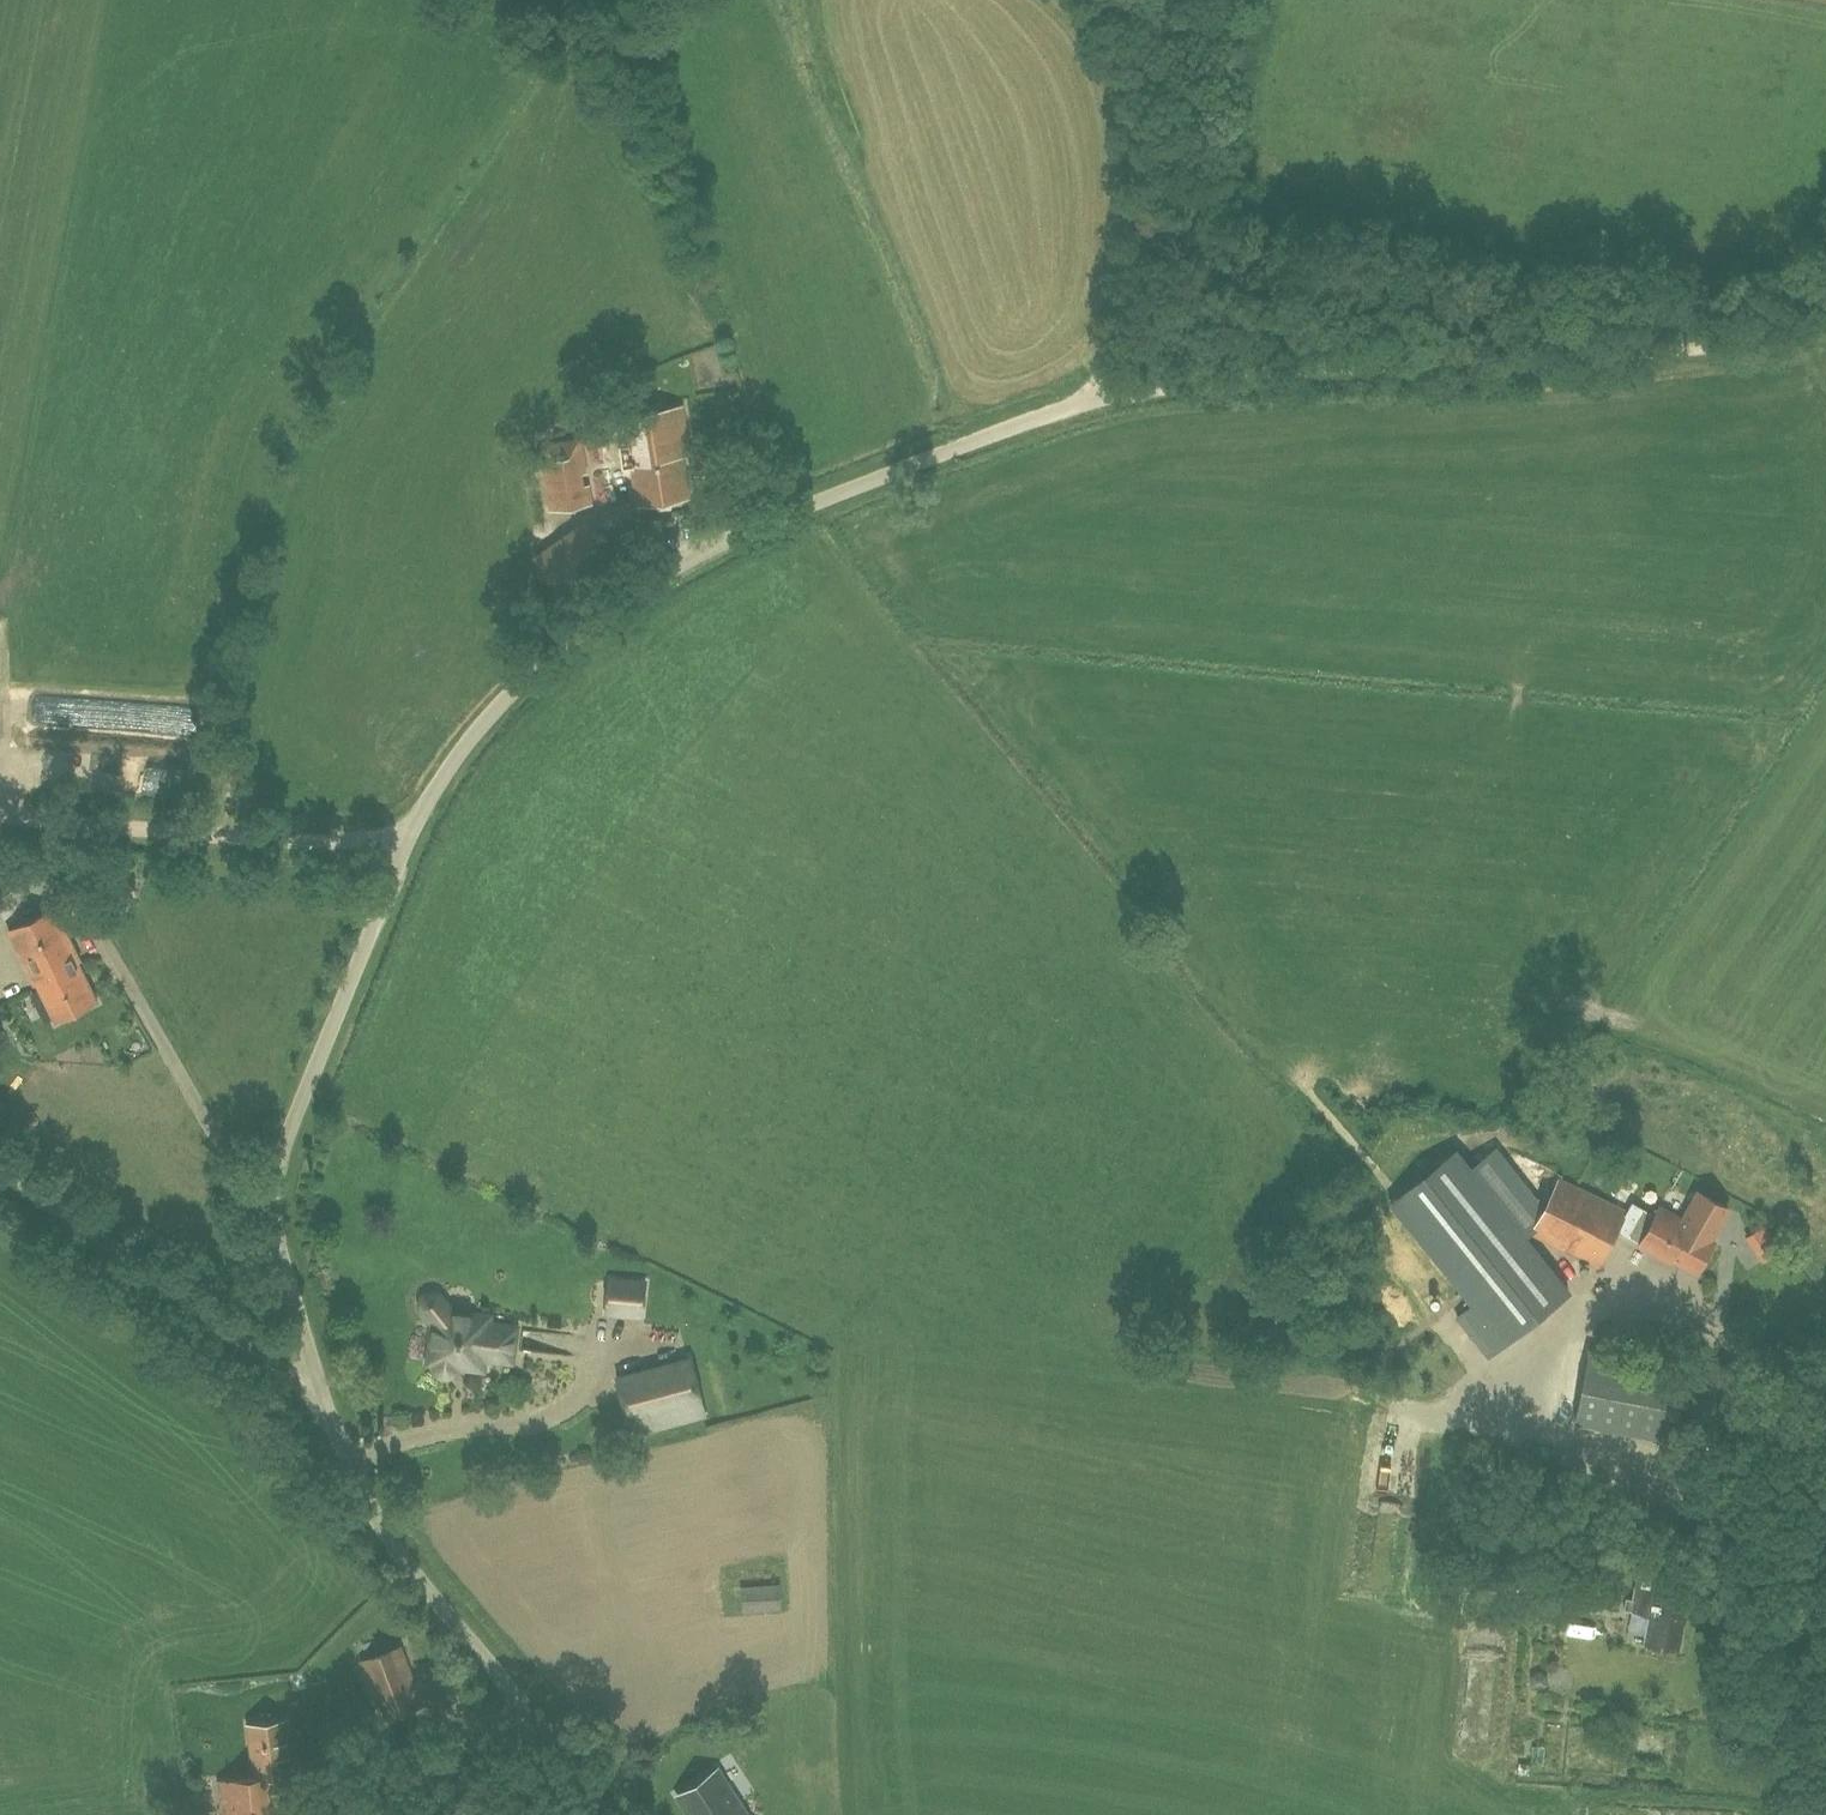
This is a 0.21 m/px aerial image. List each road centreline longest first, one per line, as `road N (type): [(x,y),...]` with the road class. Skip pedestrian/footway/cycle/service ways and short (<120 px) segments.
road 1 (unclassified): [(319,1401),(274,1227),(277,1163),(364,944),(445,770),(490,714),(595,622),(684,561),(923,460),(1091,398),(1150,388)]
road 2 (track): [(1150,388),(1277,371),(1743,346),(1825,311)]
road 3 (unclassified): [(583,1814),(401,1565),(319,1401)]
road 4 (track): [(1091,398),(1139,295),(1151,243),(1151,181),(1131,70),(1087,0)]
road 5 (unclassified): [(319,1401),(0,1189)]
road 6 (unclassified): [(1787,1814),(1808,1621),(1825,1553)]

